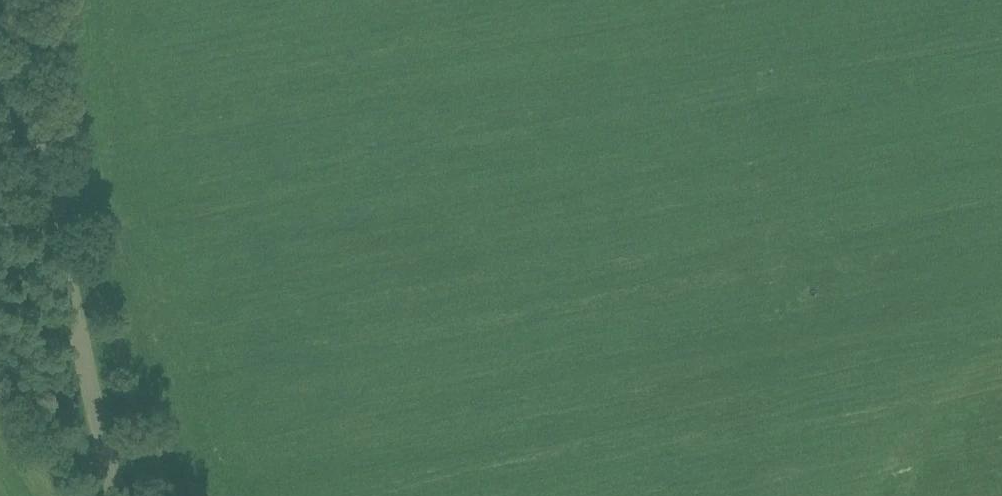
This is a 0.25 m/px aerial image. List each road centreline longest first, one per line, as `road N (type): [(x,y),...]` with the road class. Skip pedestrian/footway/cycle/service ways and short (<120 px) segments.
road 1 (tertiary): [(118,495),(12,0)]

